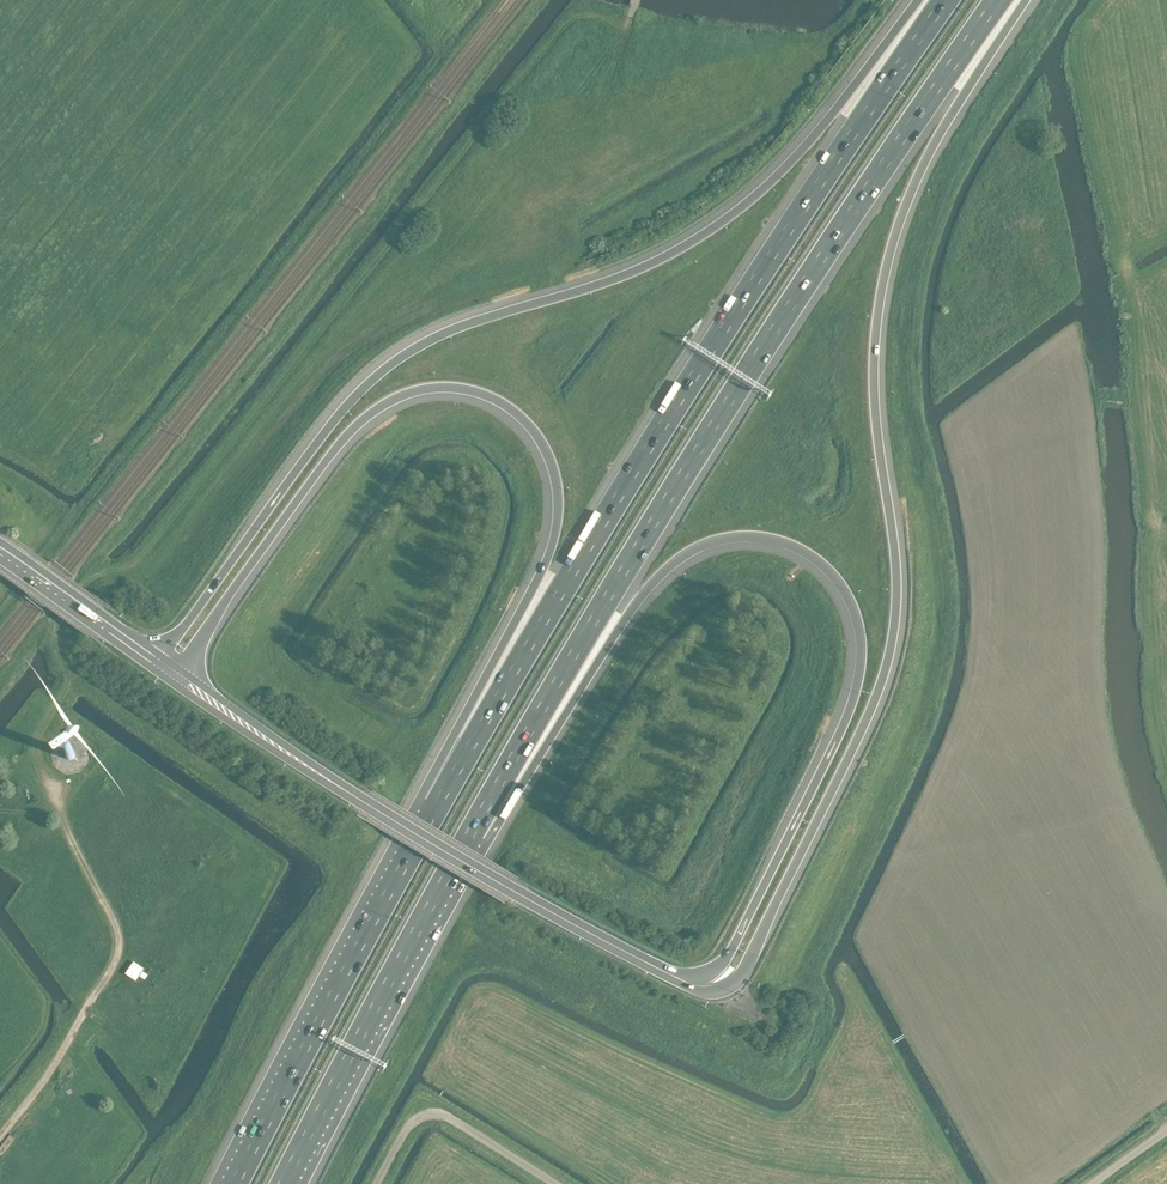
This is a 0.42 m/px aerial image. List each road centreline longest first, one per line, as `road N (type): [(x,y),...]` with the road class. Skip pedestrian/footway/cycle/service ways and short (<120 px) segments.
road 1 (track): [(631,18),(574,19),(143,555),(131,569),(85,584),(58,621),(70,684),(36,750),(58,813),(115,925),(118,950),(0,1137)]
road 2 (motorway): [(946,0),(697,364),(335,979)]
road 3 (motorway): [(674,979),(713,994),(741,979),(881,685),(897,579),(873,373),(889,256),(925,160),(1028,0)]
road 4 (motorway): [(178,676),(326,461),(401,395),(465,388),(493,398),(524,418),(546,446),(559,510),(544,571),(418,801),(335,979)]
road 5 (motorway): [(917,0),(788,158),(685,247),(625,276),(457,325),(402,352),(344,406),(157,663)]
road 6 (motorway): [(470,832),(530,768),(637,603),(674,563),(712,542),(751,537),(813,559),(839,584),(856,615),(858,689),(732,953),(712,973),(674,979)]
road 7 (motorway): [(470,832),(736,388),(998,0)]
road 8 (secondary): [(674,979),(437,848),(178,676)]
road 9 (motorway): [(285,1183),(470,832)]
road 10 (unclassified): [(377,1183),(404,1134),(420,1117),(441,1116),(557,1183)]
road 11 (motorway): [(335,979),(230,1183)]
road 12 (secondary): [(157,663),(0,551)]

